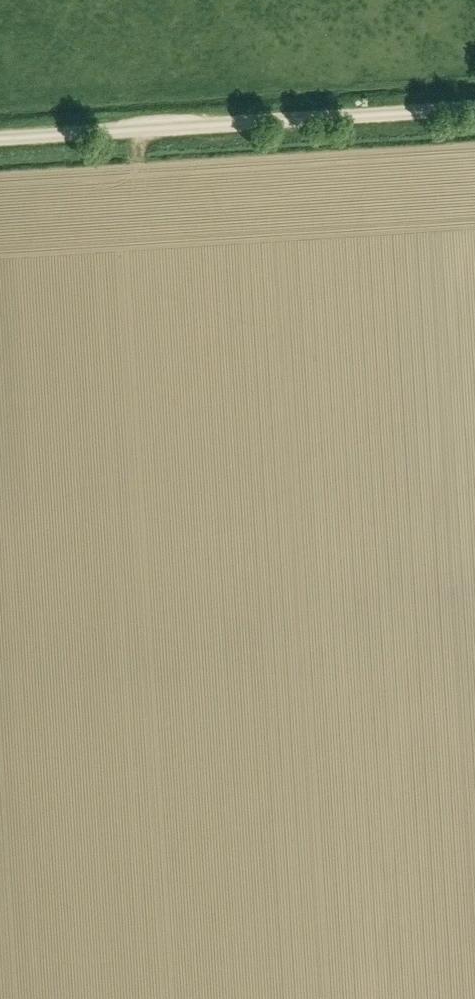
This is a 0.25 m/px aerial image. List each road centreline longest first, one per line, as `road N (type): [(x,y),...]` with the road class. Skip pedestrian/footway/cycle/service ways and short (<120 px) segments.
road 1 (unclassified): [(0,138),(474,106)]

